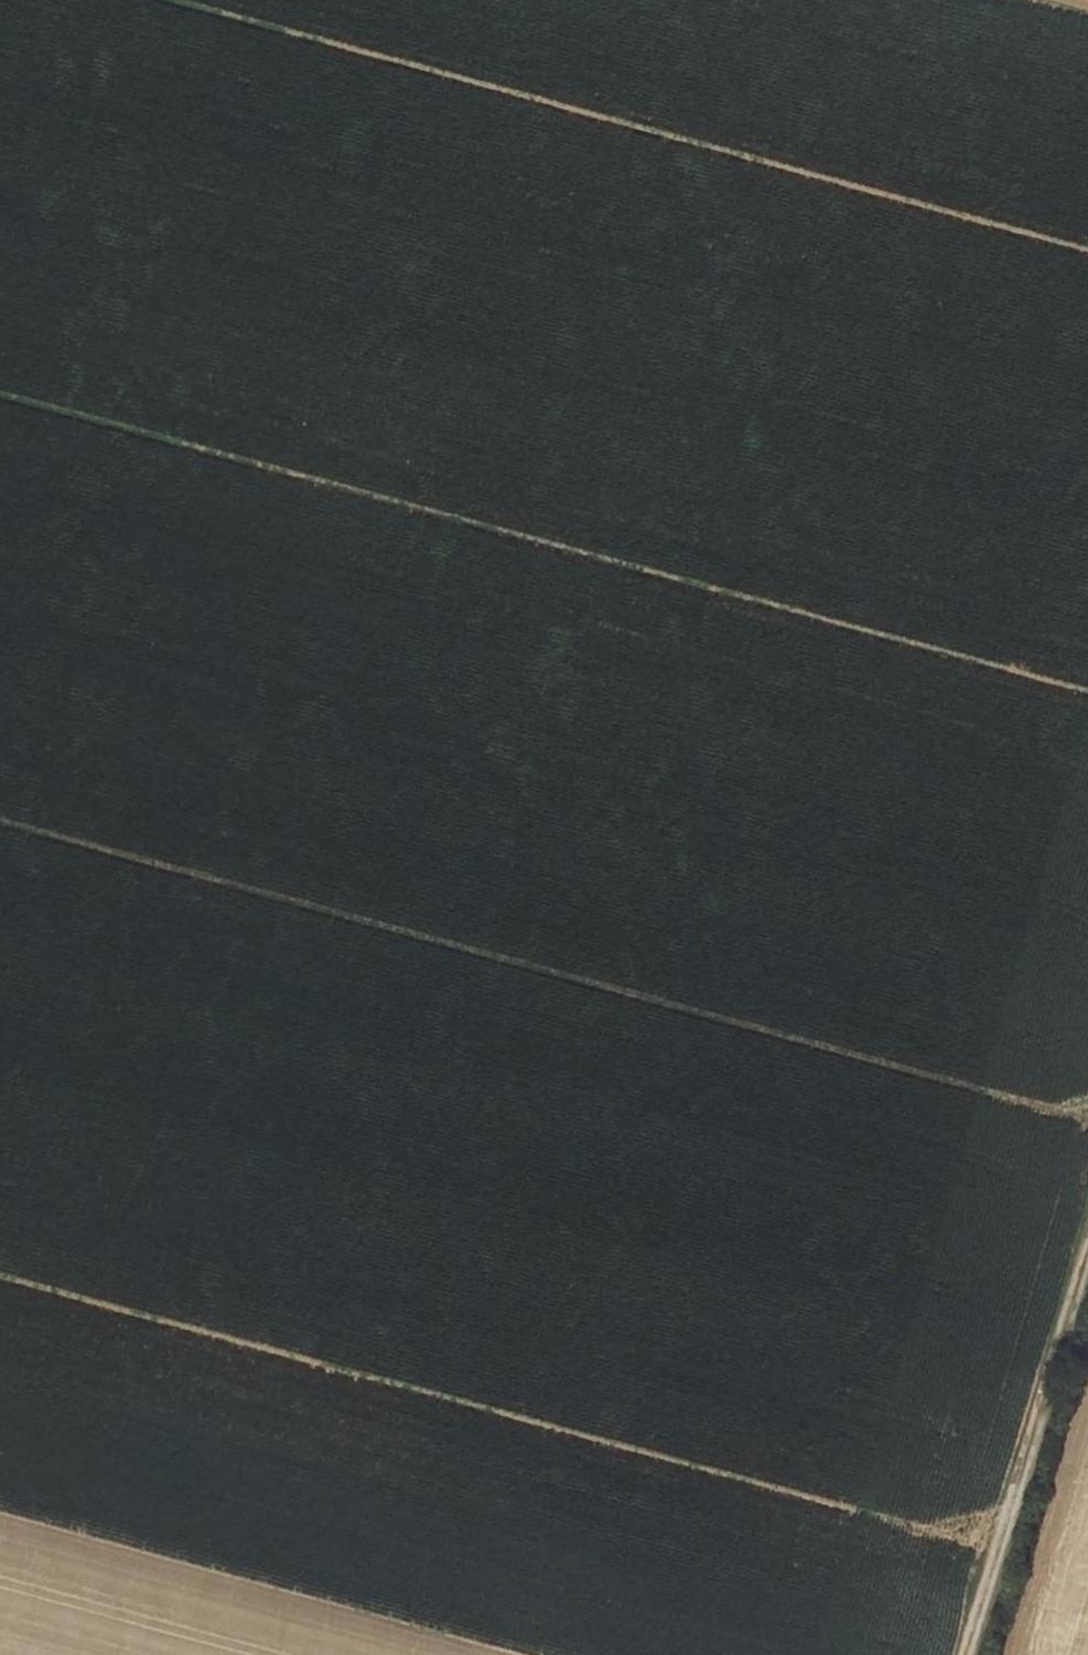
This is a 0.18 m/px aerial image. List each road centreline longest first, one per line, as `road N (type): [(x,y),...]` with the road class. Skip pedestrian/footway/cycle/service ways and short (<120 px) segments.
road 1 (track): [(1087,1240),(965,1654)]

